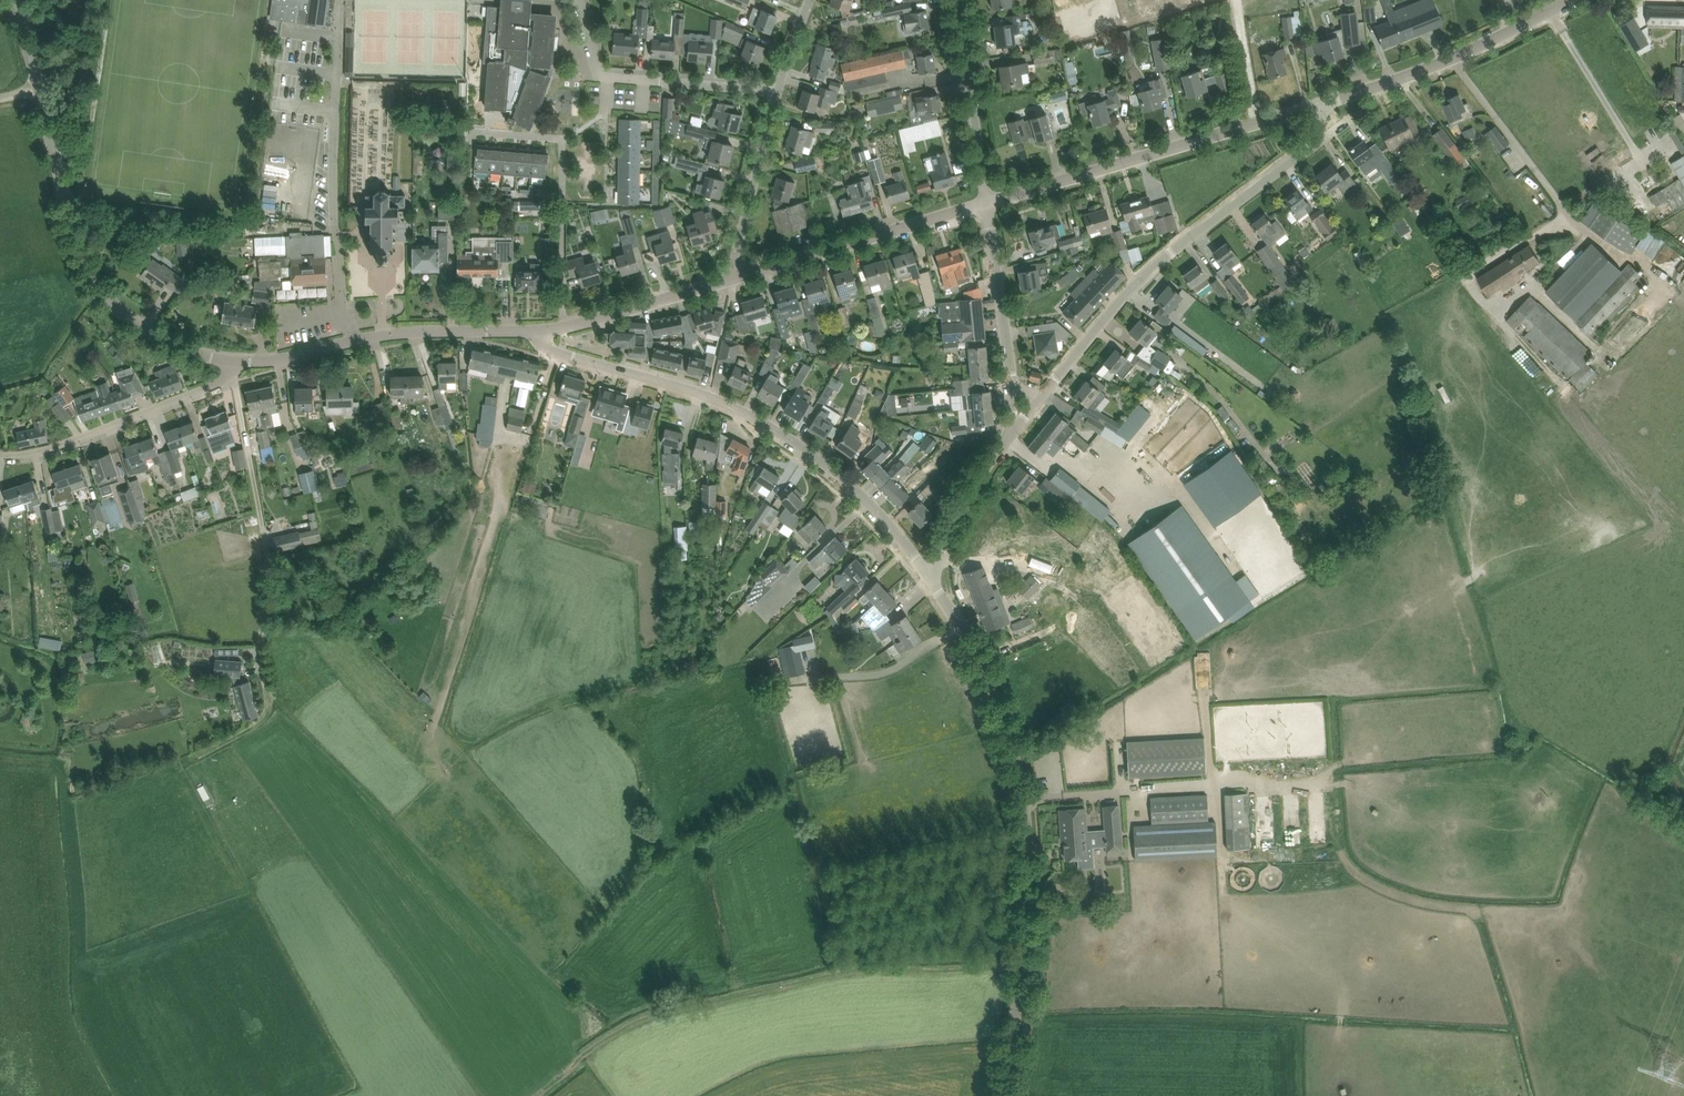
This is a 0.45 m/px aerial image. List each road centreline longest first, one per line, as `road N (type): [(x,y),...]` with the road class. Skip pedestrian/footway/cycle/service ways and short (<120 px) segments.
road 1 (tertiary): [(1005,1095),(1022,1008),(1026,813),(995,691),(929,574)]
road 2 (track): [(1024,968),(878,969),(723,1001),(629,1029),(539,1095)]
road 3 (tertiary): [(929,574),(855,488),(755,417),(556,355),(543,331)]
road 4 (tertiary): [(233,361),(161,341),(128,321),(87,272),(16,0)]
road 5 (track): [(229,376),(269,553),(255,674),(268,721),(198,760)]
road 6 (residential): [(1044,391),(1133,284),(1316,141),(1316,106)]
road 7 (unclassified): [(352,339),(335,226),(342,0)]
road 8 (residential): [(985,202),(1259,122)]
road 9 (residential): [(1316,106),(1402,78),(1568,0)]
road 10 (residential): [(735,281),(985,202)]
road 11 (unclassified): [(233,361),(226,380),(56,448),(0,456)]
road 12 (residential): [(778,92),(599,75),(578,0)]
road 13 (residential): [(985,202),(958,0)]
road 14 (unclassified): [(543,331),(735,281)]
road 15 (residential): [(735,281),(778,92)]
road 16 (tertiary): [(352,339),(543,331)]
road 17 (residential): [(1012,384),(985,202)]
road 18 (residential): [(929,574),(1010,432)]
road 19 (residential): [(1259,122),(1237,0)]
road 20 (tertiary): [(233,361),(352,339)]

